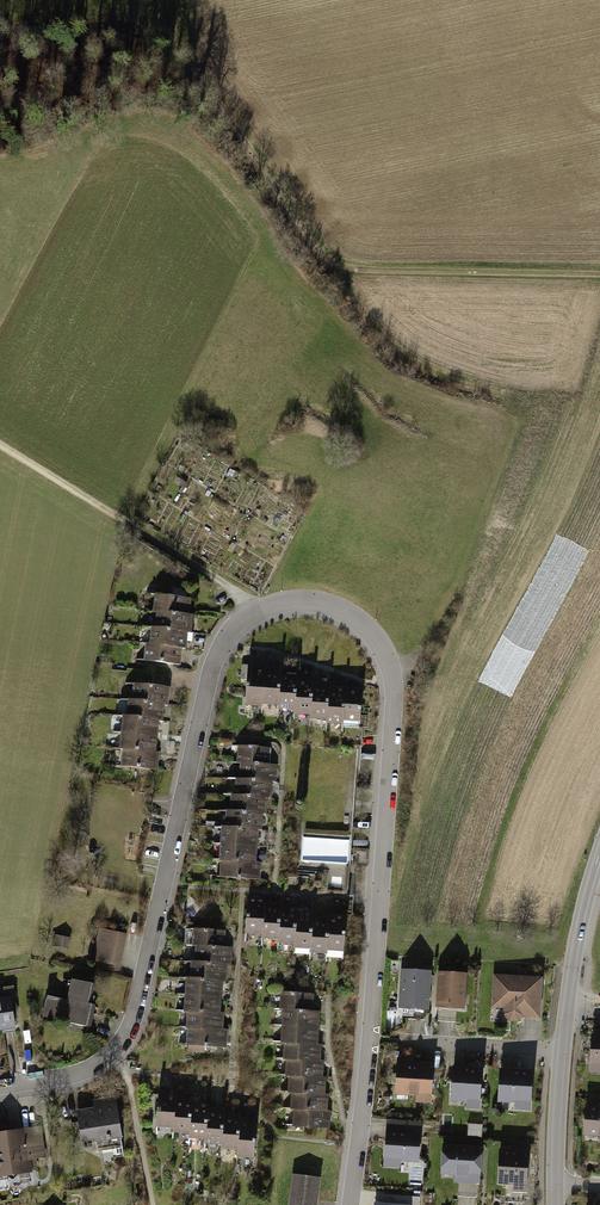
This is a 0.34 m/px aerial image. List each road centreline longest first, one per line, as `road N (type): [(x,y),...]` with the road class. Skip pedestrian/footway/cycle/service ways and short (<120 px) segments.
road 1 (residential): [(0,1088),(69,1077),(112,1054),(132,1030),(224,644),(258,610),(330,604),(370,625),(392,664),(396,698),(352,1204)]
road 2 (track): [(0,26),(109,24),(153,31),(176,44),(332,264),(356,272),(599,275)]
road 3 (track): [(0,443),(258,610)]
road 4 (residential): [(566,1053),(400,1044)]
road 5 (tertiary): [(569,1017),(599,857)]
road 6 (tertiary): [(560,1185),(566,1053)]

